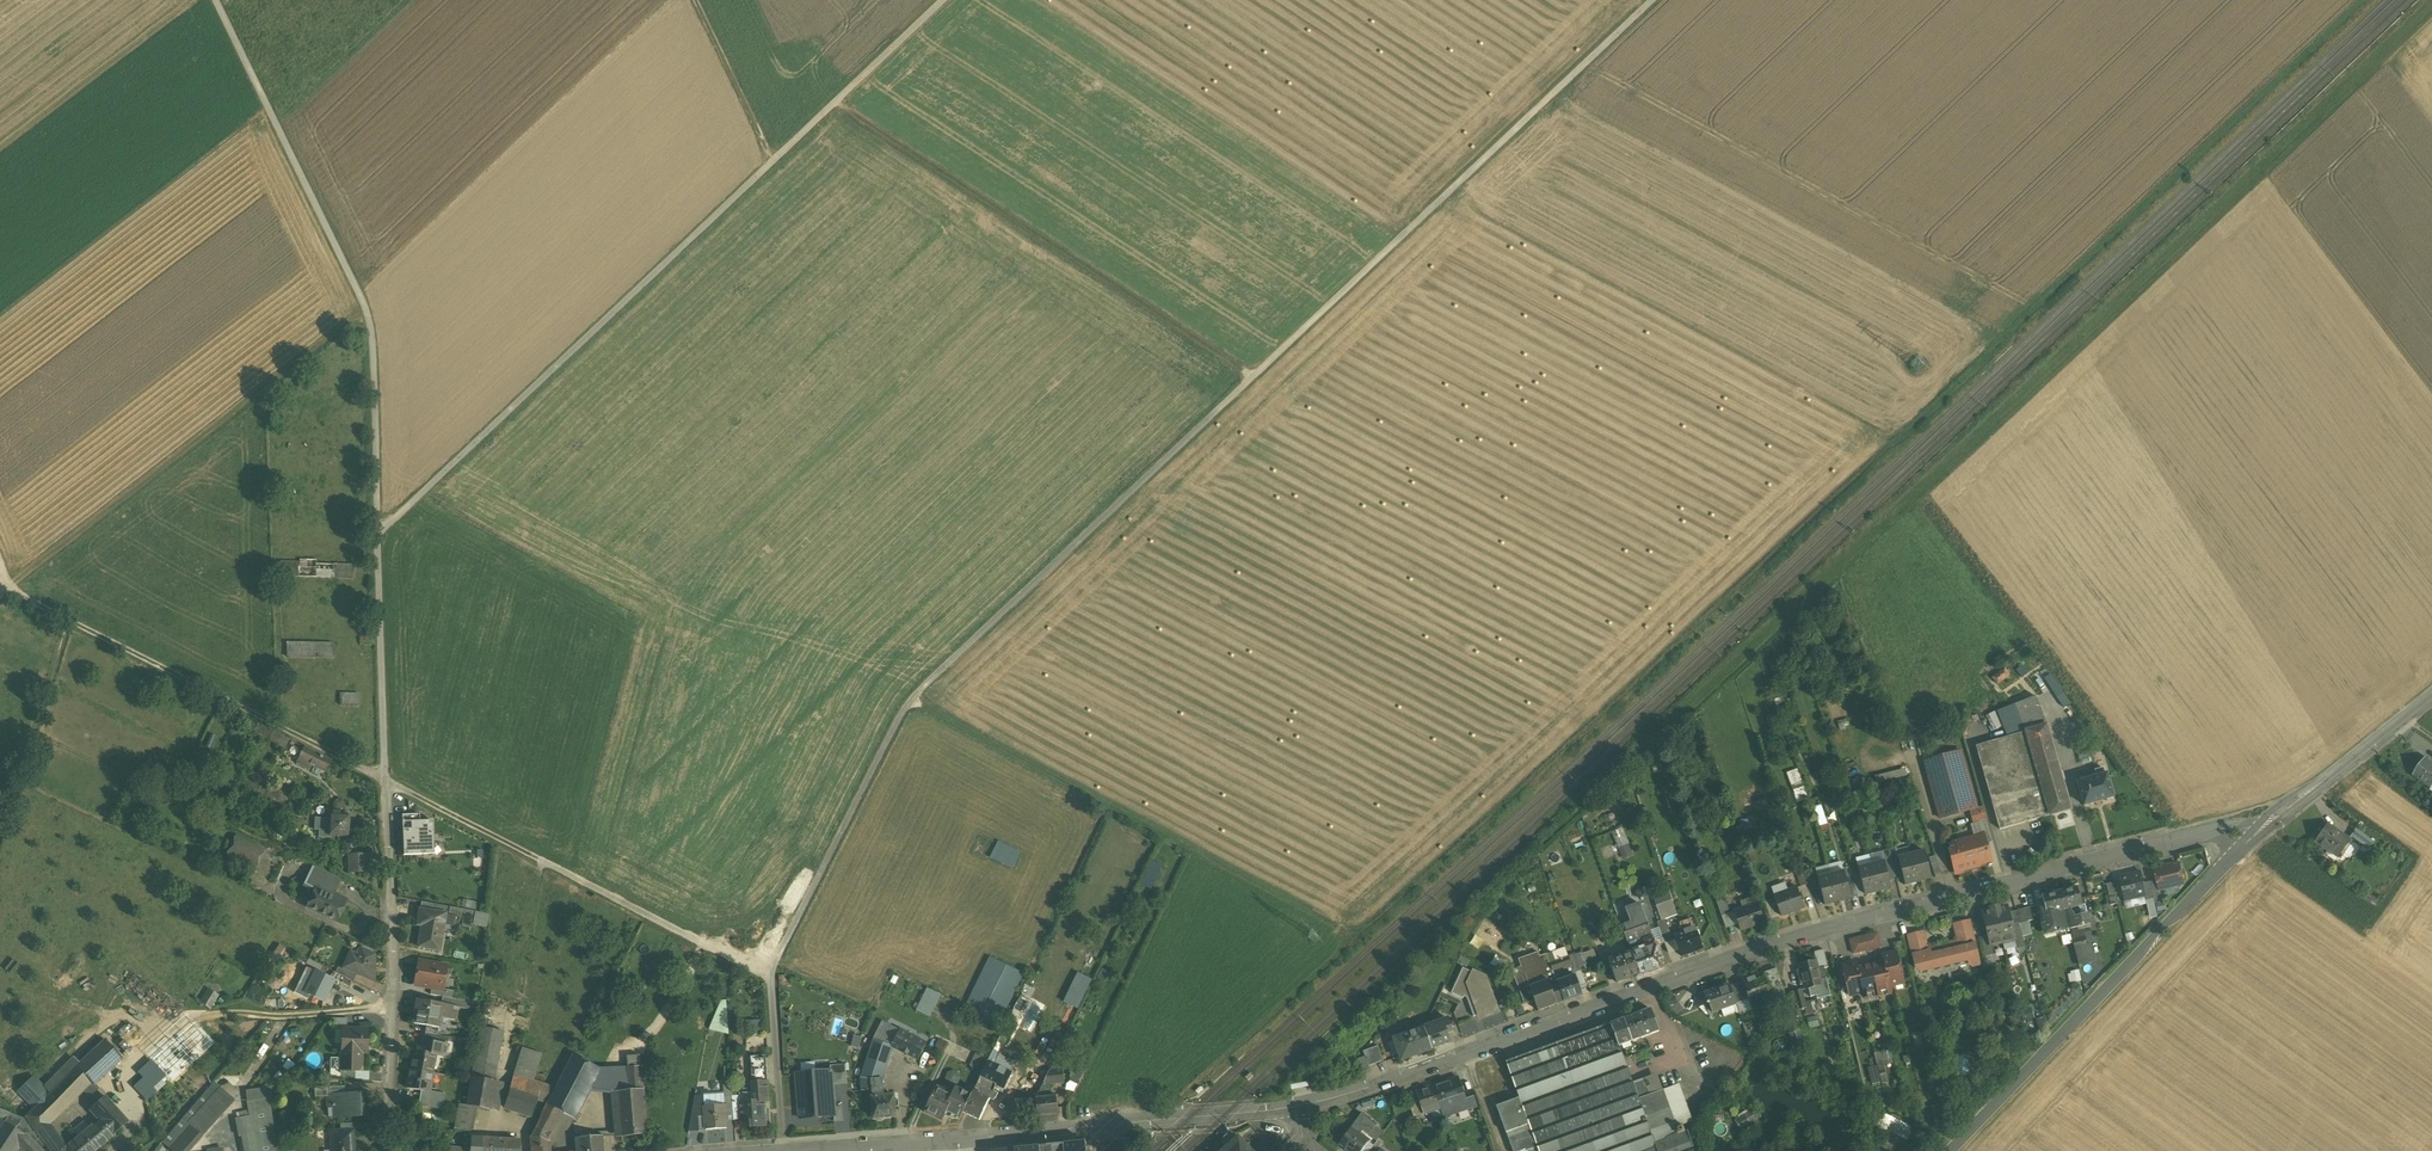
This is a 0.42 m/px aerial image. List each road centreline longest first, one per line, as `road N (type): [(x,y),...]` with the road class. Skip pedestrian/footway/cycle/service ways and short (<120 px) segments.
road 1 (track): [(1651,0),(917,694),(770,975)]
road 2 (residential): [(1274,1109),(1371,1087),(1808,934),(2209,829)]
road 3 (track): [(380,531),(945,0)]
road 4 (track): [(912,700),(1351,940),(1161,1120)]
road 5 (track): [(1924,487),(2431,11)]
road 6 (track): [(1924,487),(1654,739),(1732,959)]
road 7 (track): [(380,531),(375,325),(217,0)]
road 8 (track): [(840,99),(1253,376)]
road 9 (residential): [(789,1150),(1274,1109)]
road 10 (track): [(0,558),(14,592),(385,779)]
road 11 (track): [(13,584),(375,325)]
road 12 (track): [(770,975),(385,779)]
road 13 (tertiary): [(2237,852),(1949,1150)]
road 14 (residential): [(383,1150),(394,1011),(385,779)]
road 15 (track): [(385,779),(380,531)]
road 16 (track): [(699,0),(778,160)]
road 17 (tertiary): [(2431,696),(2334,774)]
road 18 (tertiary): [(2237,852),(2334,774)]

